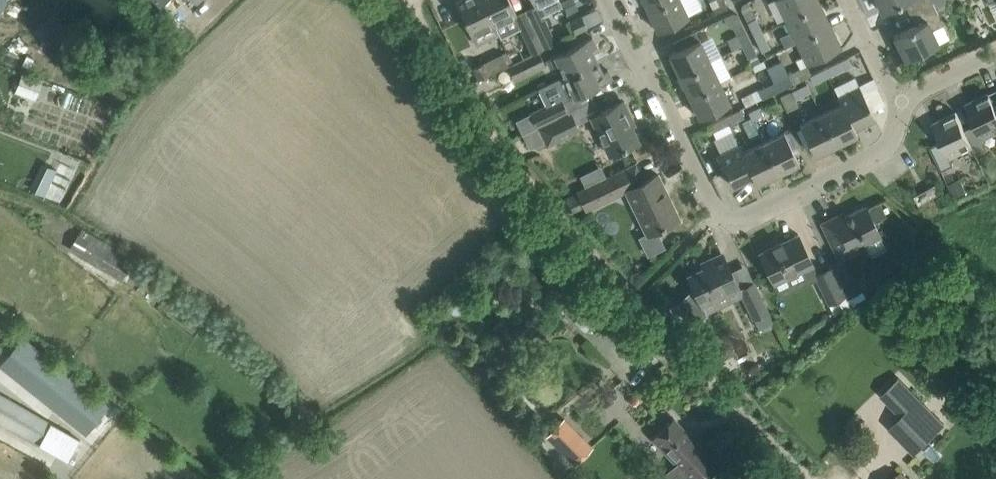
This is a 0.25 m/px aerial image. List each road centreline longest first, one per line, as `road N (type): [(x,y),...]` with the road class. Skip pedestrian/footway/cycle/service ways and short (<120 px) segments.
road 1 (track): [(818,478),(552,199),(403,0)]
road 2 (residential): [(902,107),(898,140),(873,159),(745,216),(720,213),(606,0)]

